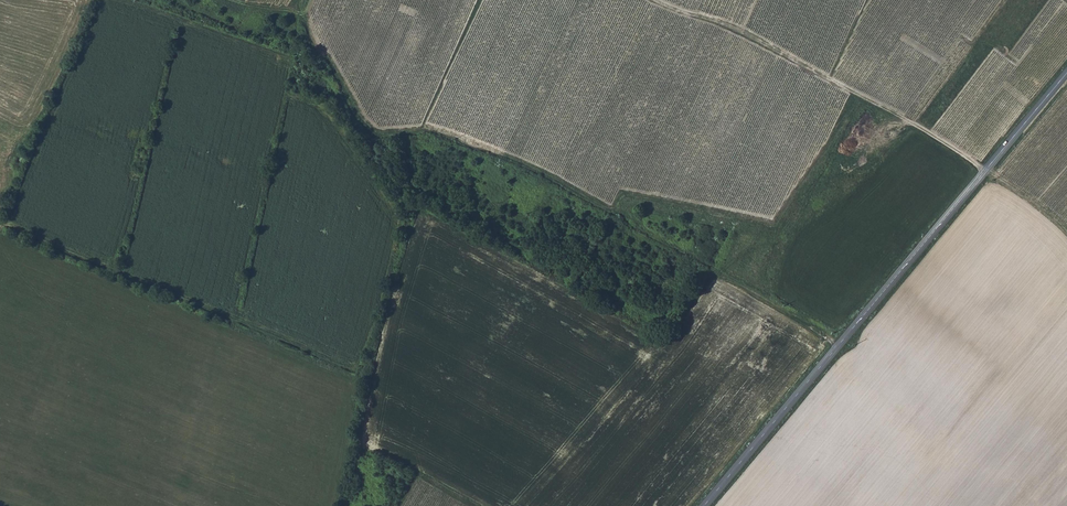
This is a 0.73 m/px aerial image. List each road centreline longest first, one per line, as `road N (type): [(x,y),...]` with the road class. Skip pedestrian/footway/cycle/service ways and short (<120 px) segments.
road 1 (secondary): [(1066,73),(704,505)]
road 2 (track): [(655,0),(750,37),(883,106),(1066,230)]

